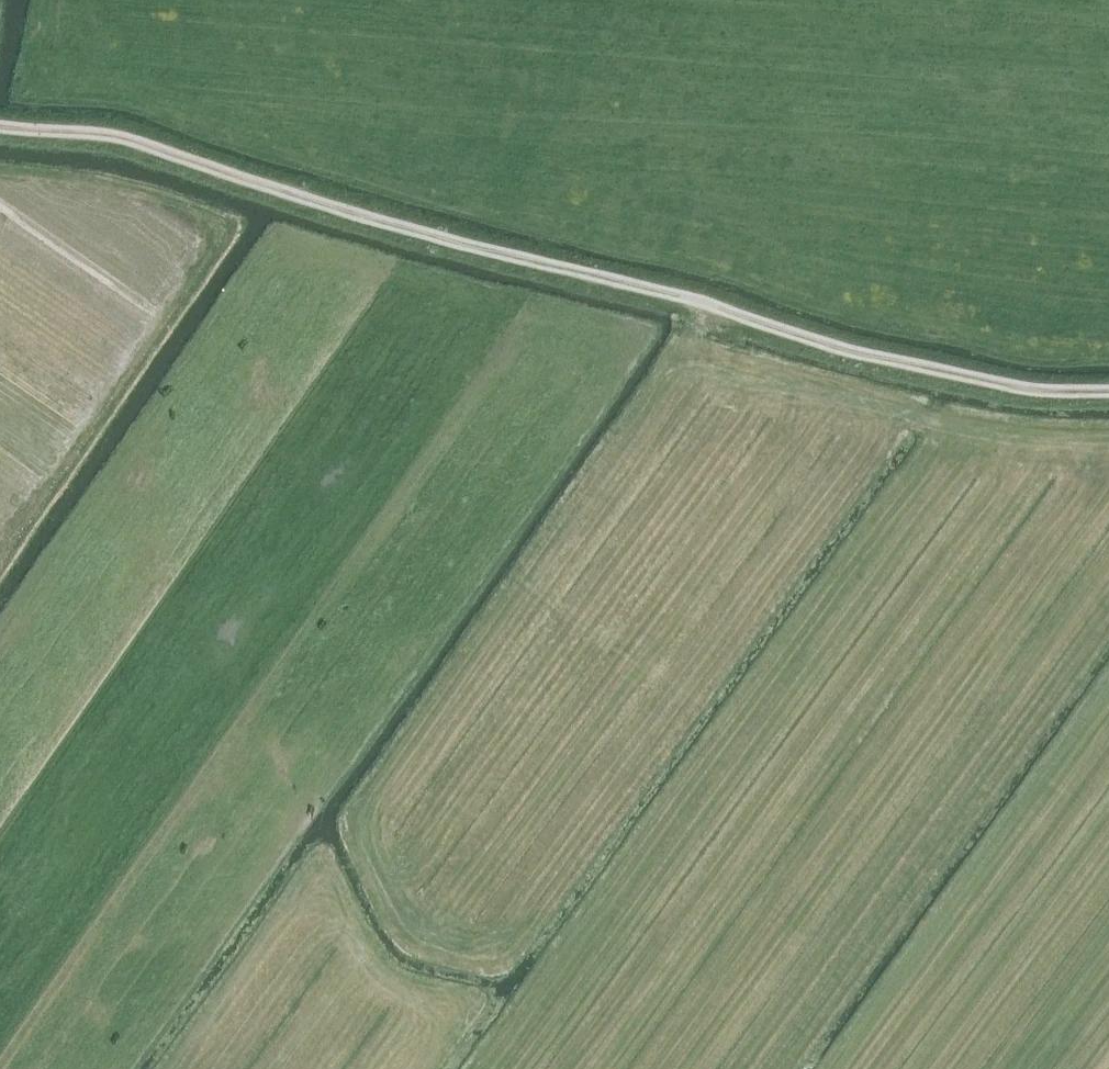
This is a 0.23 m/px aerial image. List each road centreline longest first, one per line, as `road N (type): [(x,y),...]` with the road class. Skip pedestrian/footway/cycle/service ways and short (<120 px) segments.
road 1 (track): [(0,122),(93,131),(424,234),(898,362),(1108,395)]

